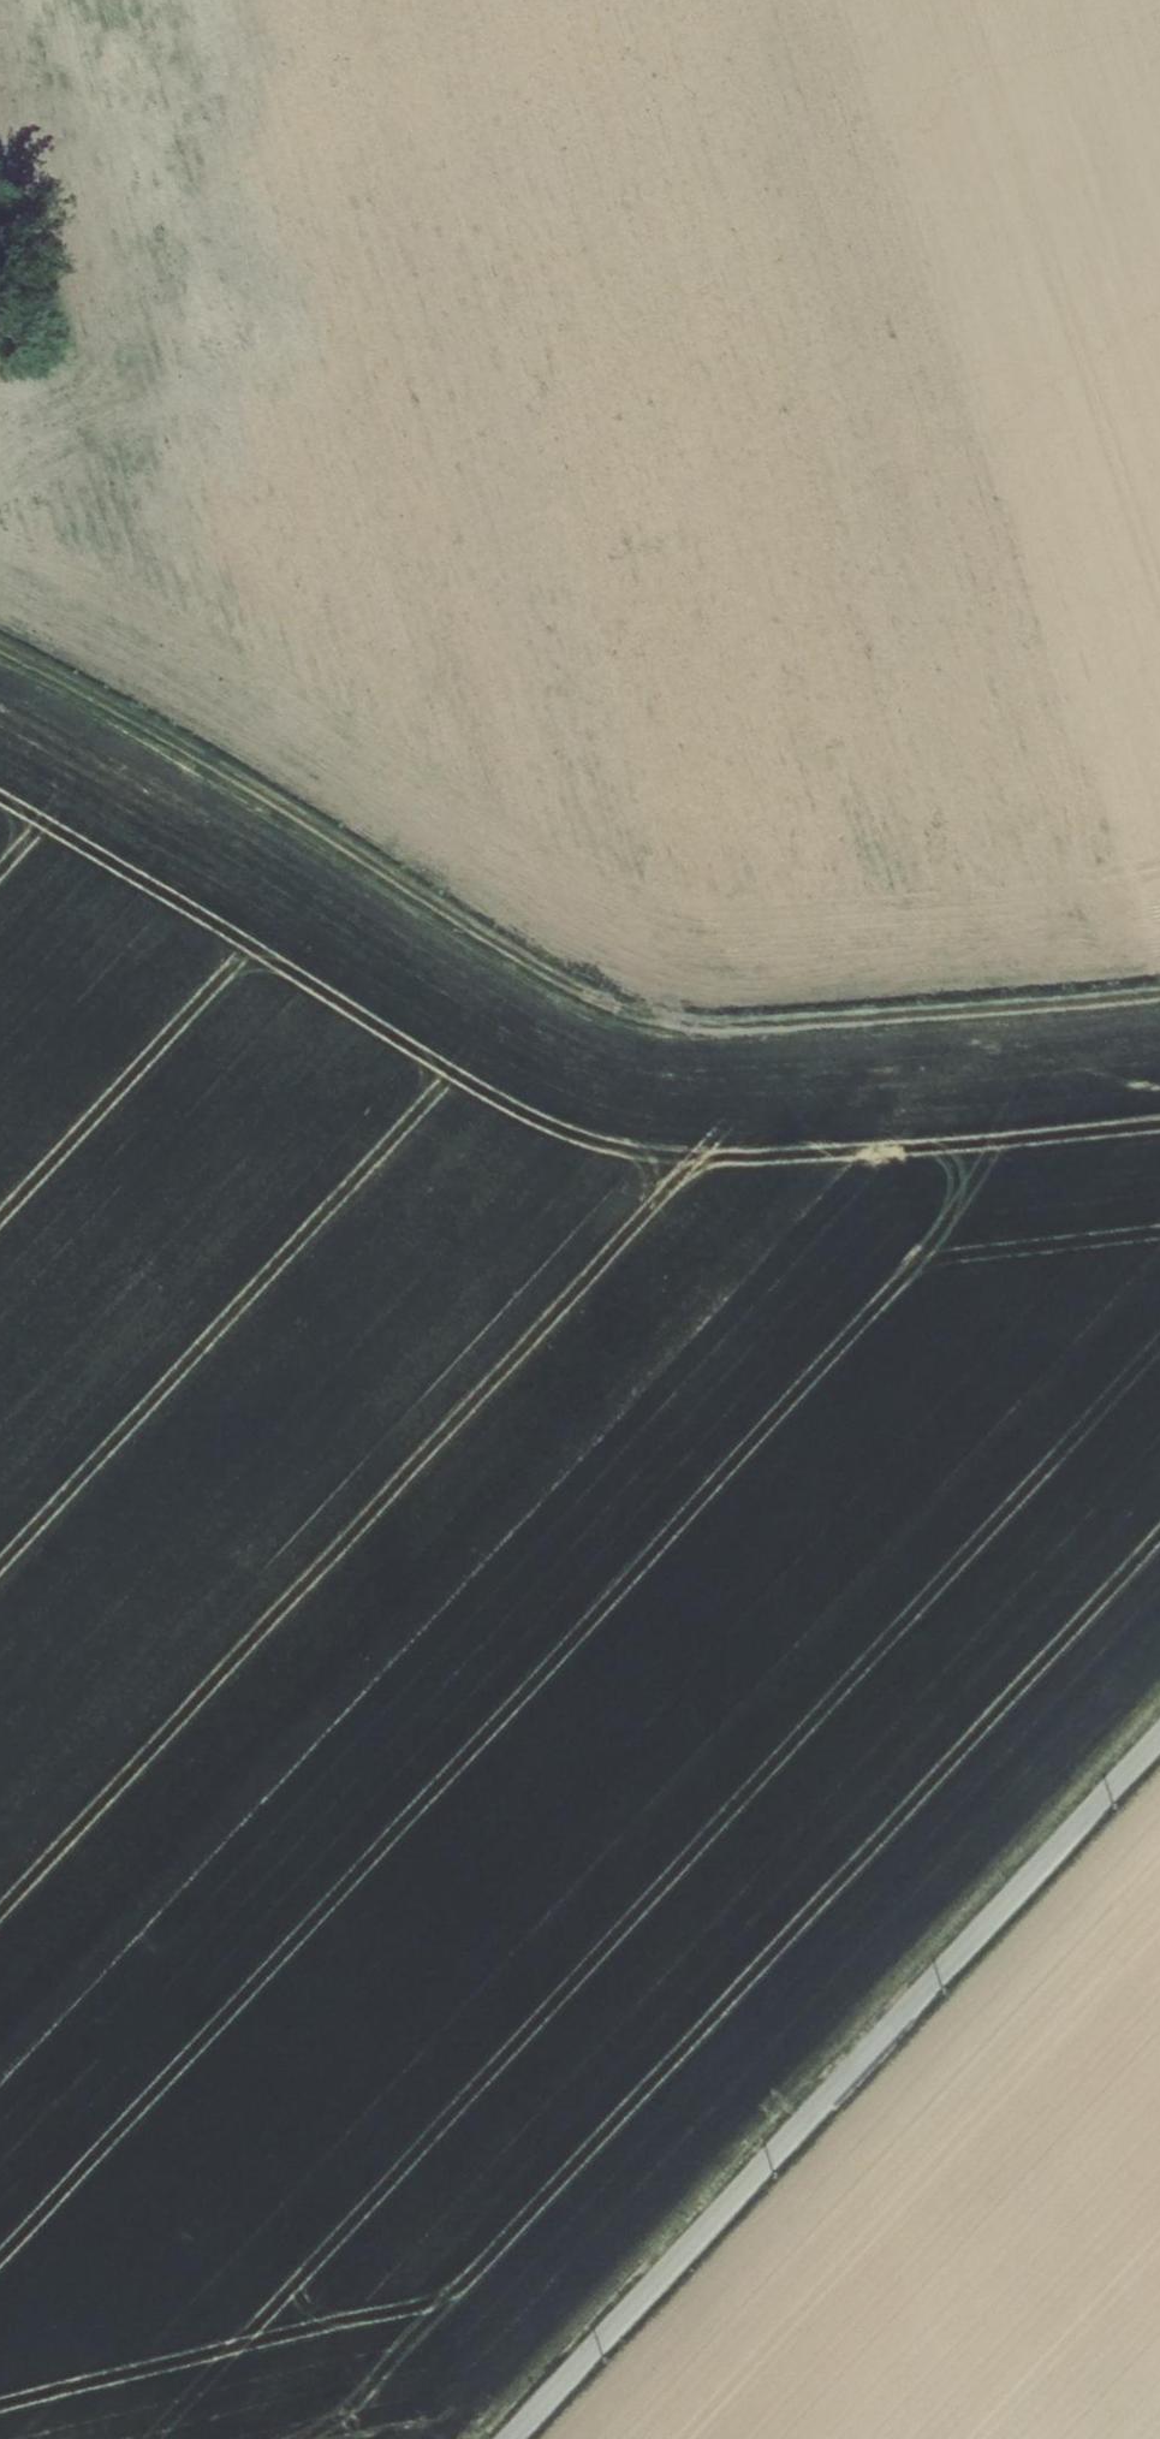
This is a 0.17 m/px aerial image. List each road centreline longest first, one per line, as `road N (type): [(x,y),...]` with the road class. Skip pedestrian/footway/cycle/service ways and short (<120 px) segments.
road 1 (track): [(0,650),(154,727),(555,983),(684,1030),(1159,996)]
road 2 (tertiary): [(513,2438),(1159,1739)]

